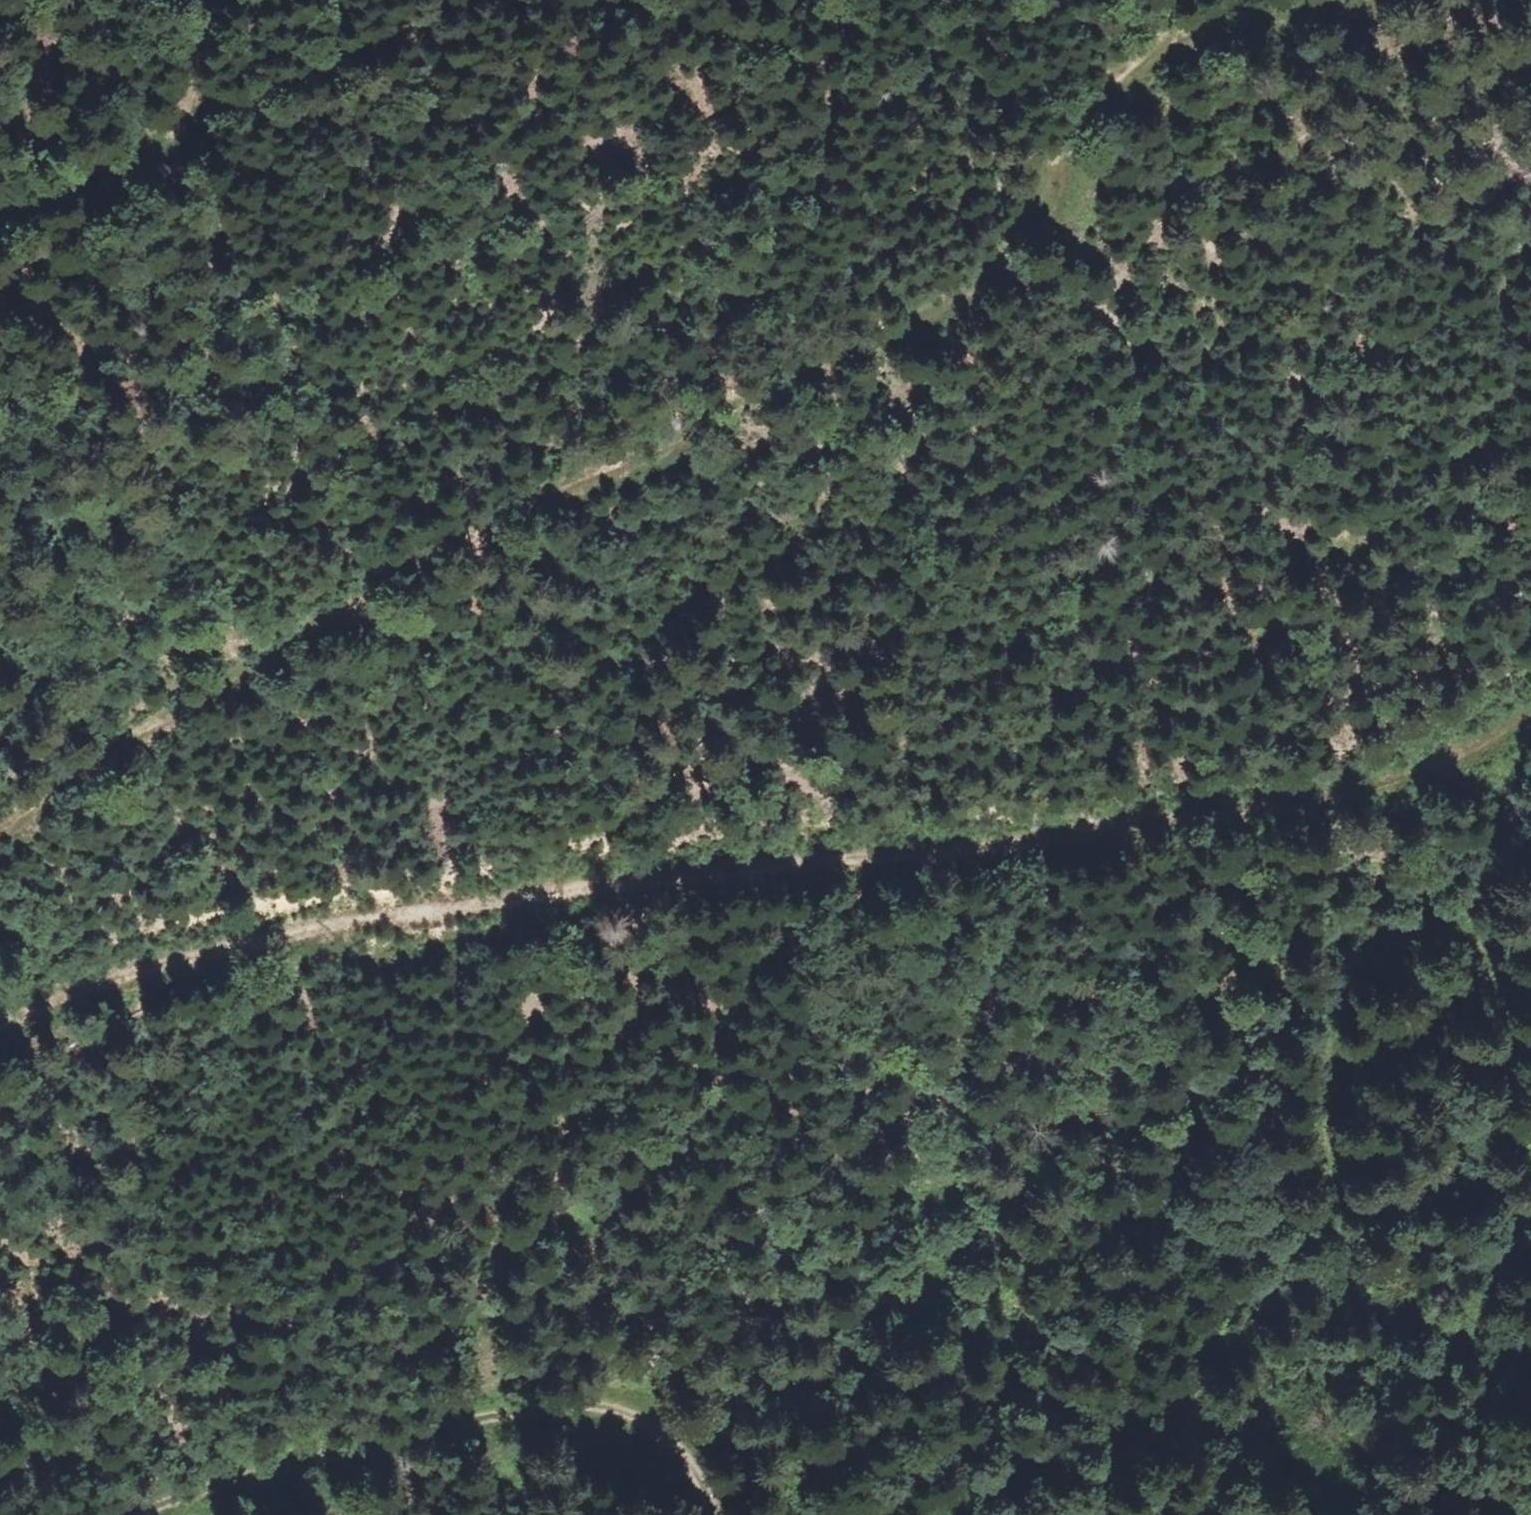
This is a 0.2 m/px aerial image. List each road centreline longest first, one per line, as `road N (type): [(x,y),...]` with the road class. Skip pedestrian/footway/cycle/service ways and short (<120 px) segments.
road 1 (track): [(1418,0),(1259,22),(1156,49),(1101,97),(1034,209),(989,265),(747,401),(552,483),(108,740),(0,818)]
road 2 (track): [(0,1019),(211,948),(373,913),(1315,801),(1423,763),(1530,709)]
road 3 (track): [(119,1514),(472,1414),(598,1401),(662,1435),(711,1514)]
road 4 (track): [(499,0),(398,33),(0,212)]

